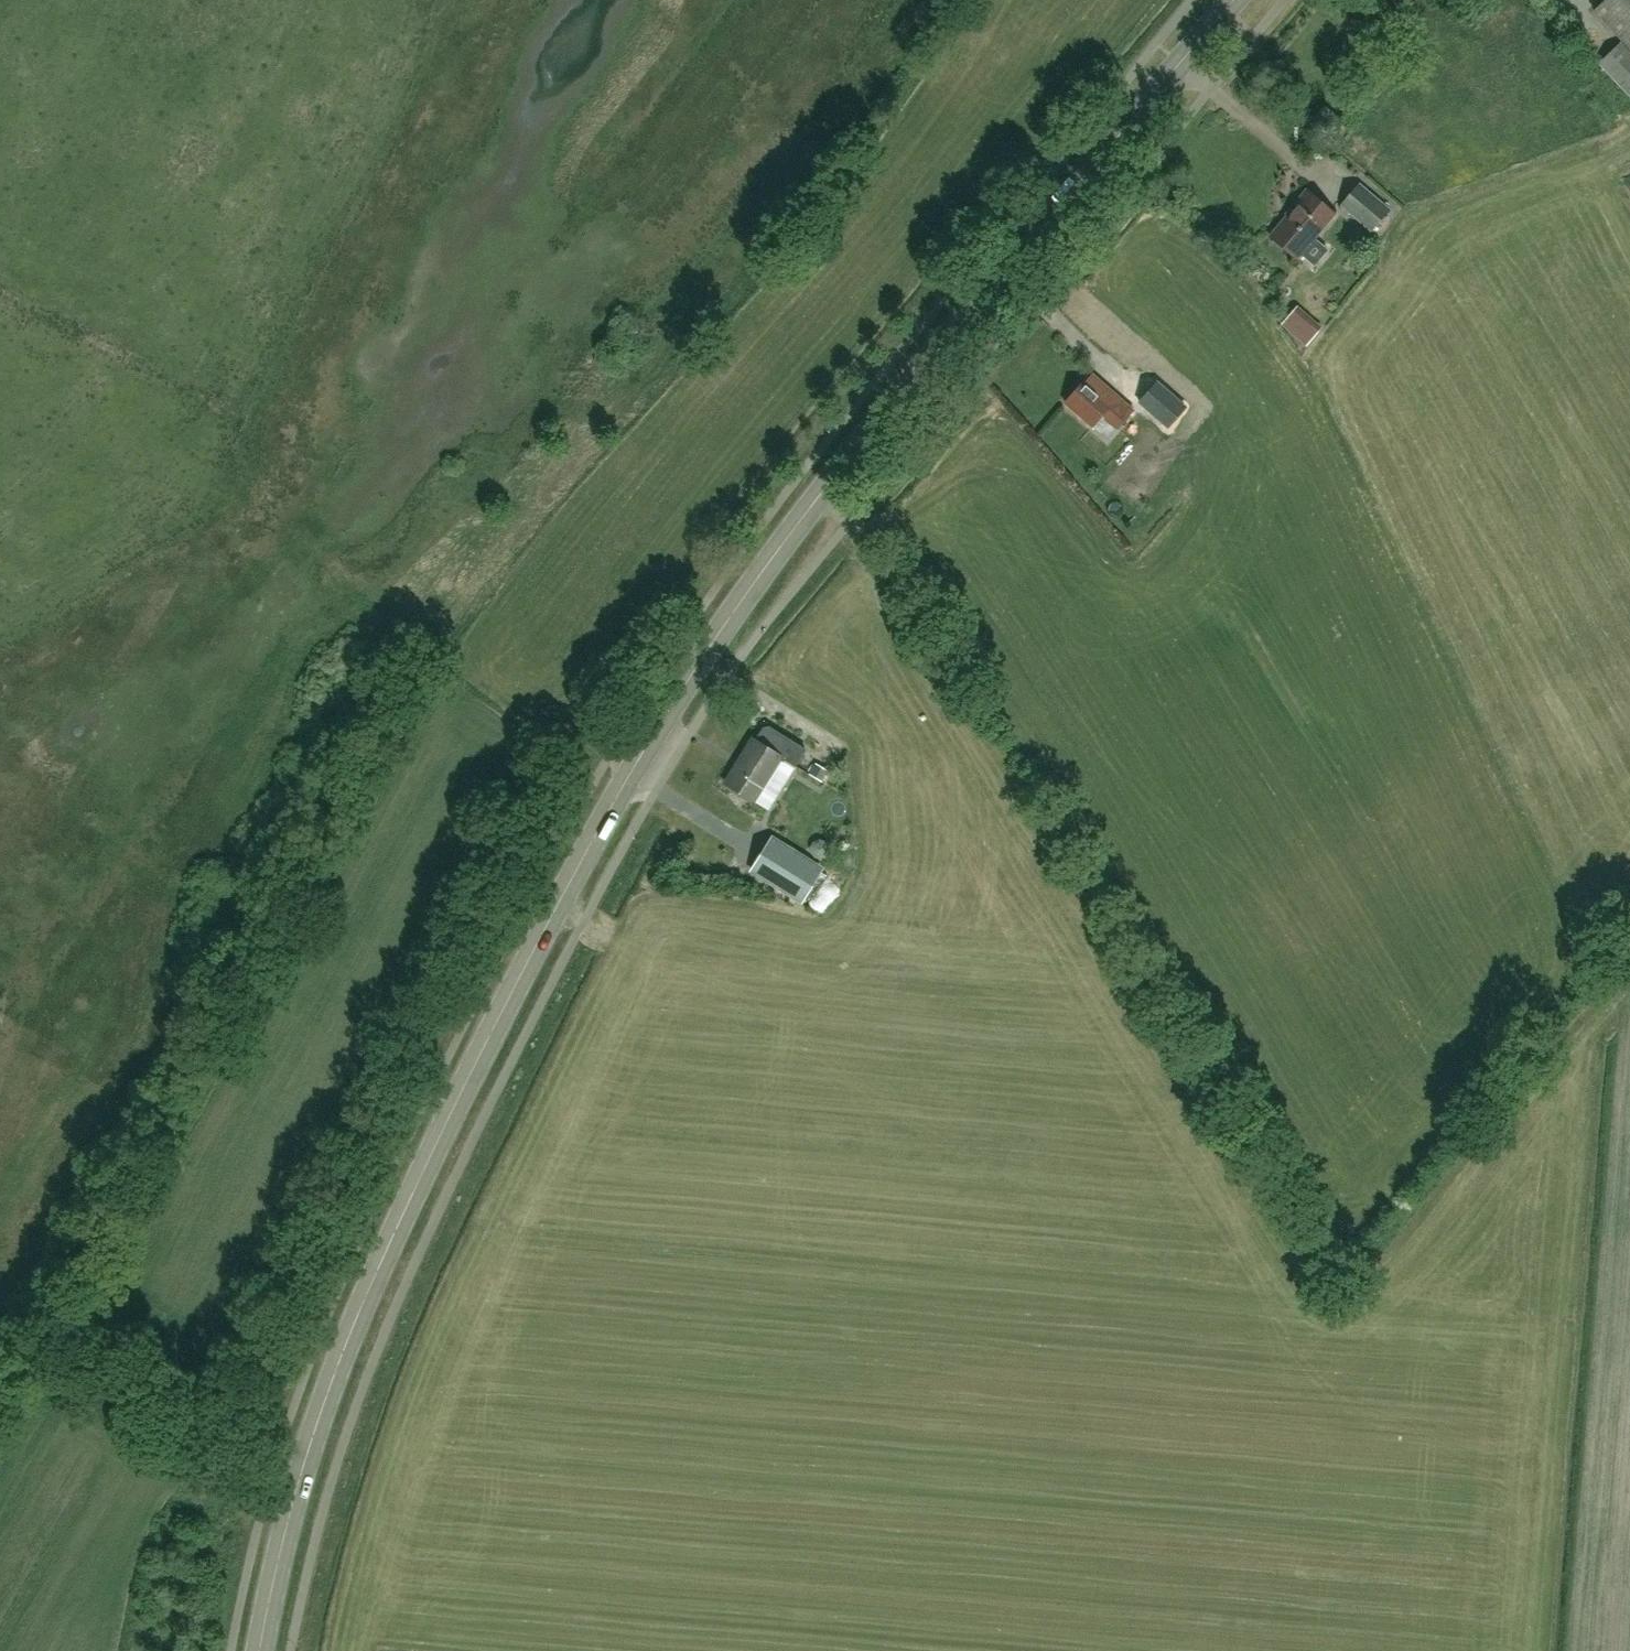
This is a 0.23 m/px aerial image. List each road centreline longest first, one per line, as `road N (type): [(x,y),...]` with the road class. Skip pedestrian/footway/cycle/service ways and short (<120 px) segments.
road 1 (secondary): [(266,1650),(286,1539),(331,1395),(400,1227),(570,889),(727,631),(949,348),(1240,0)]

